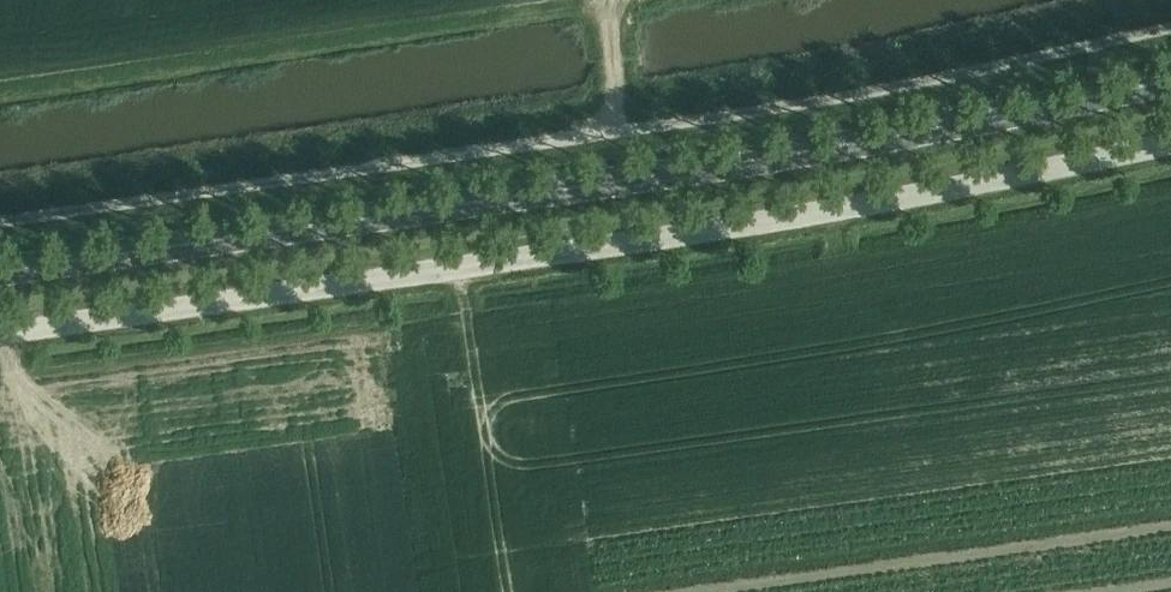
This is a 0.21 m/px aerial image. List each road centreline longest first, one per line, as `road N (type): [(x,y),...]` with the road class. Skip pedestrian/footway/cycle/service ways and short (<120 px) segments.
road 1 (unclassified): [(1170,24),(859,94),(0,221)]
road 2 (secondary): [(0,269),(1023,111),(1170,77)]
road 3 (unclassified): [(0,330),(963,186),(1170,140)]

